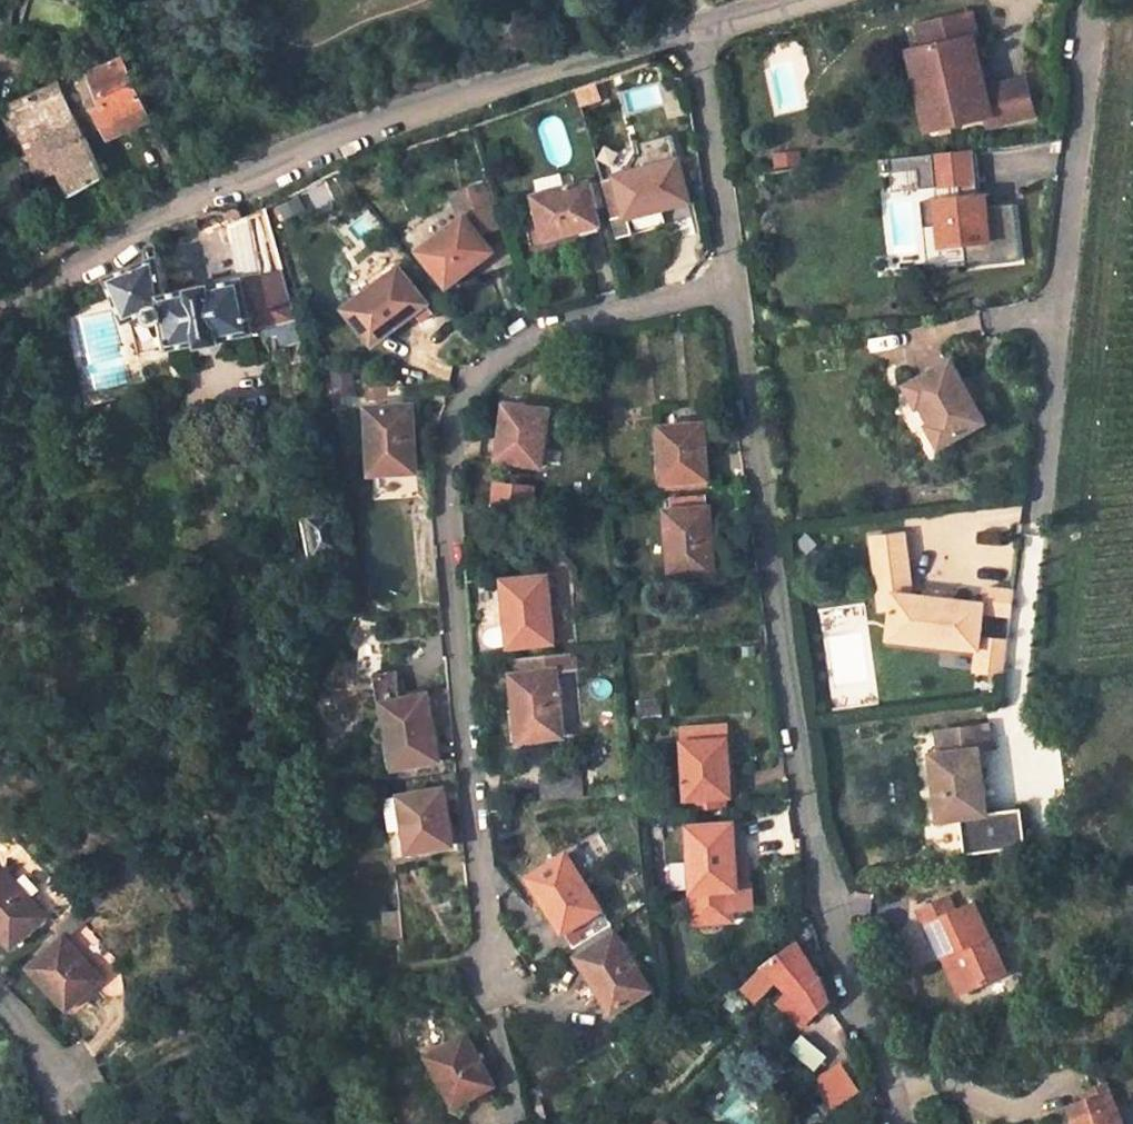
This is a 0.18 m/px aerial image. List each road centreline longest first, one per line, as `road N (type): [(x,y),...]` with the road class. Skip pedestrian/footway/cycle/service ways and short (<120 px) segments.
road 1 (residential): [(493,972),(443,471),(456,410),(479,369),(516,340),(732,285)]
road 2 (residential): [(732,285),(818,873),(900,1123)]
road 3 (unclassified): [(0,310),(47,291),(183,204),(322,138),(694,26)]
road 4 (residential): [(1039,503),(1090,0)]
road 5 (residential): [(694,26),(732,285)]

